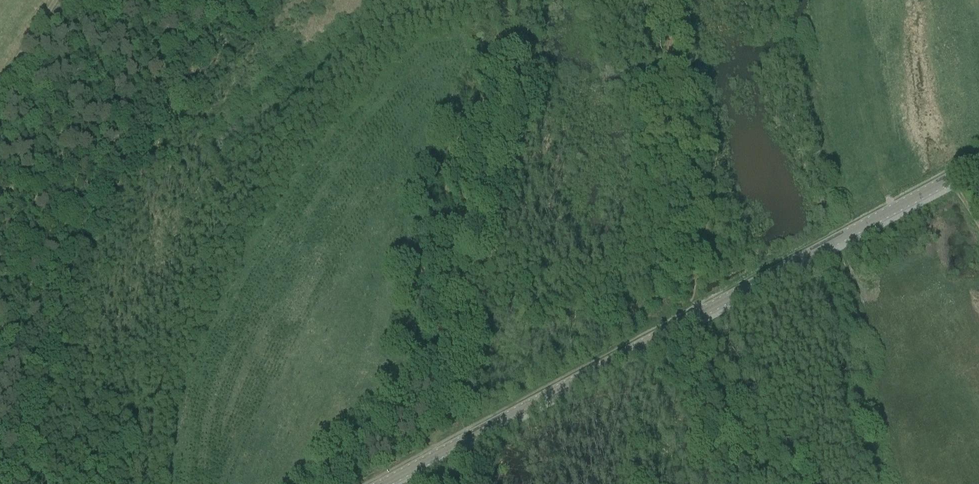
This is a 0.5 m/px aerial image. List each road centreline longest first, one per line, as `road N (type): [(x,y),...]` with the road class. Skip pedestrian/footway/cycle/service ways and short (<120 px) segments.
road 1 (tertiary): [(382,483),(978,161)]
road 2 (track): [(469,437),(459,347),(438,344),(418,365),(394,357)]

